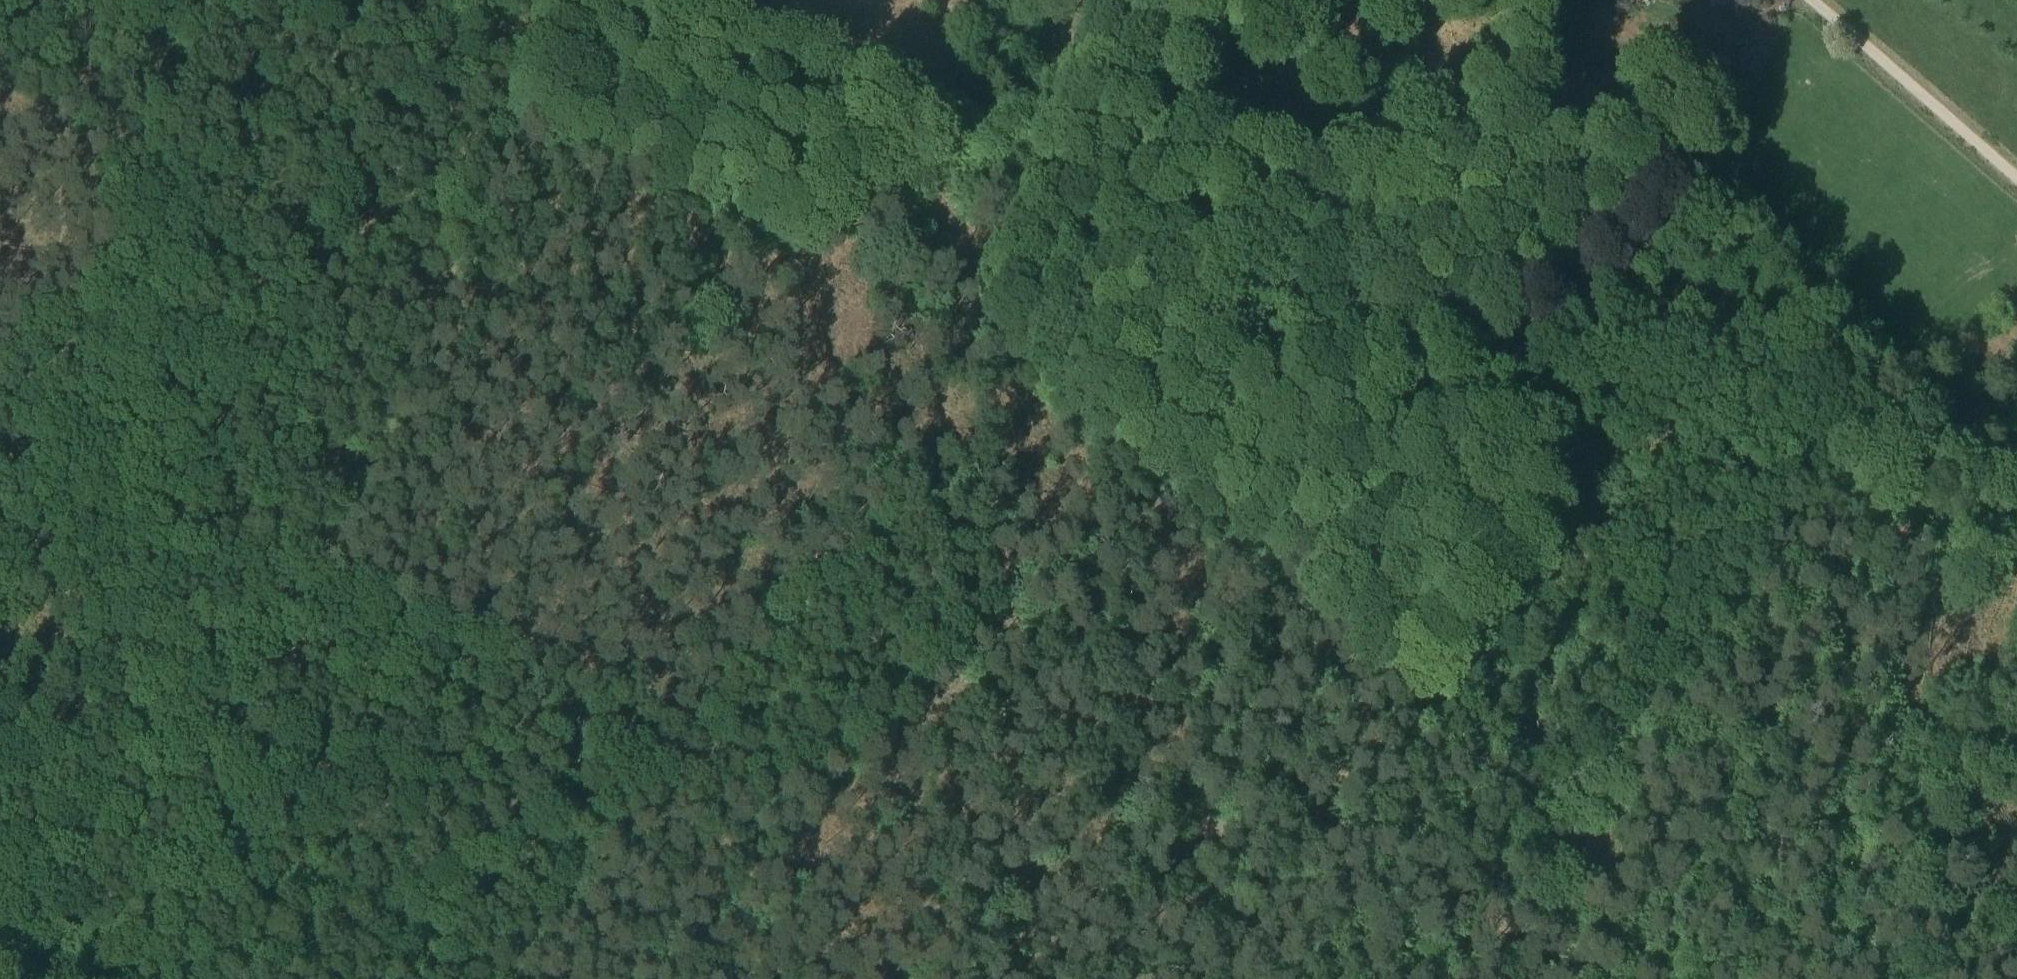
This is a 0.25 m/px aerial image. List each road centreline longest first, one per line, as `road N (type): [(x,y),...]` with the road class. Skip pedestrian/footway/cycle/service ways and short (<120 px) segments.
road 1 (track): [(1742,978),(1934,733),(2016,604)]
road 2 (track): [(1806,0),(2016,179)]

